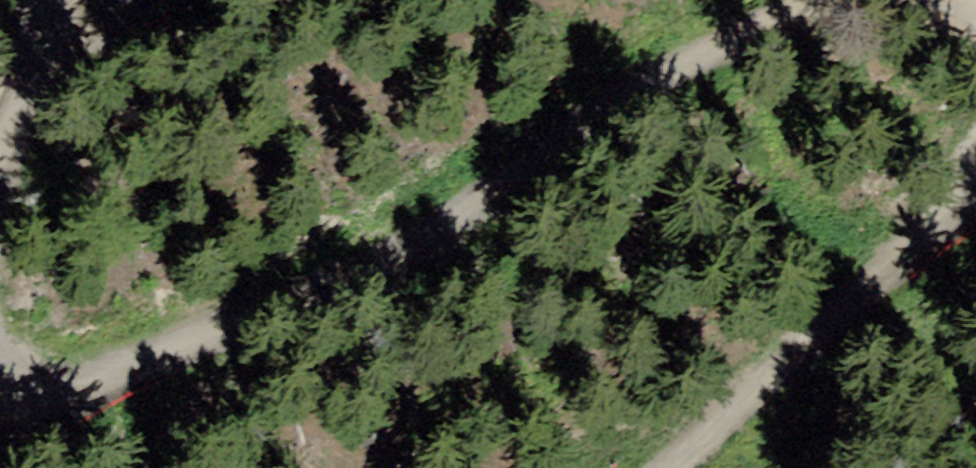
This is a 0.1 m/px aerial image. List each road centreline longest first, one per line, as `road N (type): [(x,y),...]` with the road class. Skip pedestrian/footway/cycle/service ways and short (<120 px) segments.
road 1 (track): [(0,346),(15,373),(124,391),(430,255),(866,0)]
road 2 (track): [(975,226),(665,467)]
road 3 (track): [(67,0),(68,86),(0,235)]

